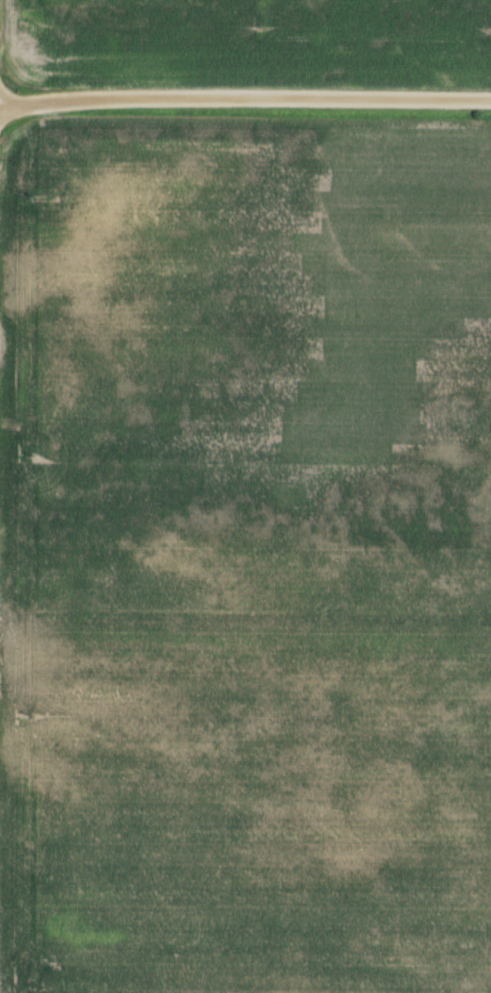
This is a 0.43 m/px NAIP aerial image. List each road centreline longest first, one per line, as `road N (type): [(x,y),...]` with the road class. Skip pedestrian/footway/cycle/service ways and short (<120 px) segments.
road 1 (residential): [(490,100),(91,98),(0,112)]

